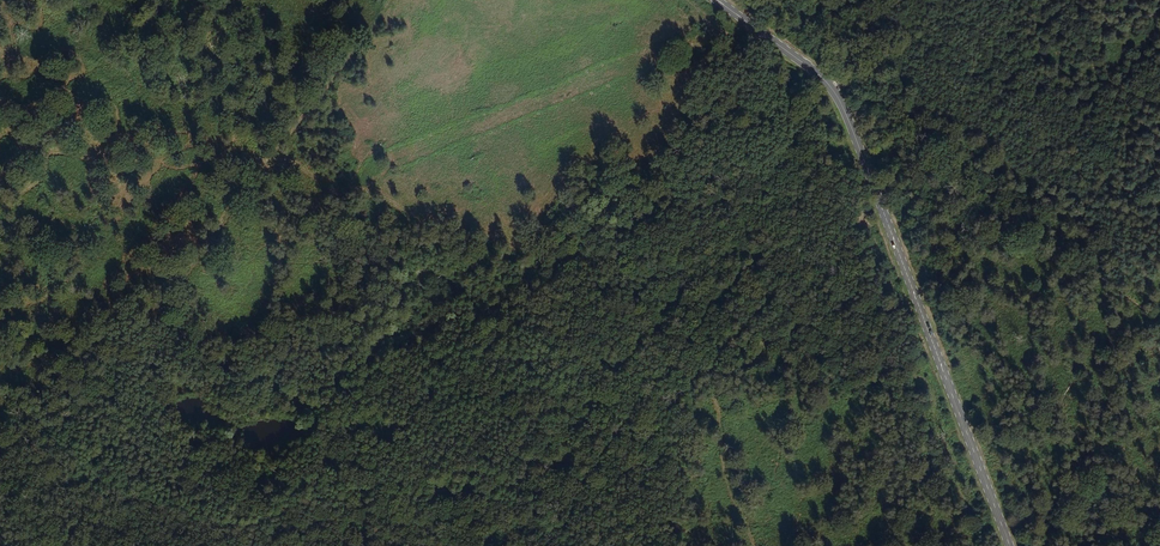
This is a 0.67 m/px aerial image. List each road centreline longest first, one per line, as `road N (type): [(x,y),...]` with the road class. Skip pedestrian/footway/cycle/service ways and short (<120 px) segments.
road 1 (primary): [(716,0),(818,75),(848,110),(1011,545)]
road 2 (track): [(1159,312),(907,140),(848,72),(835,92)]
road 3 (track): [(904,0),(848,72),(824,0)]

